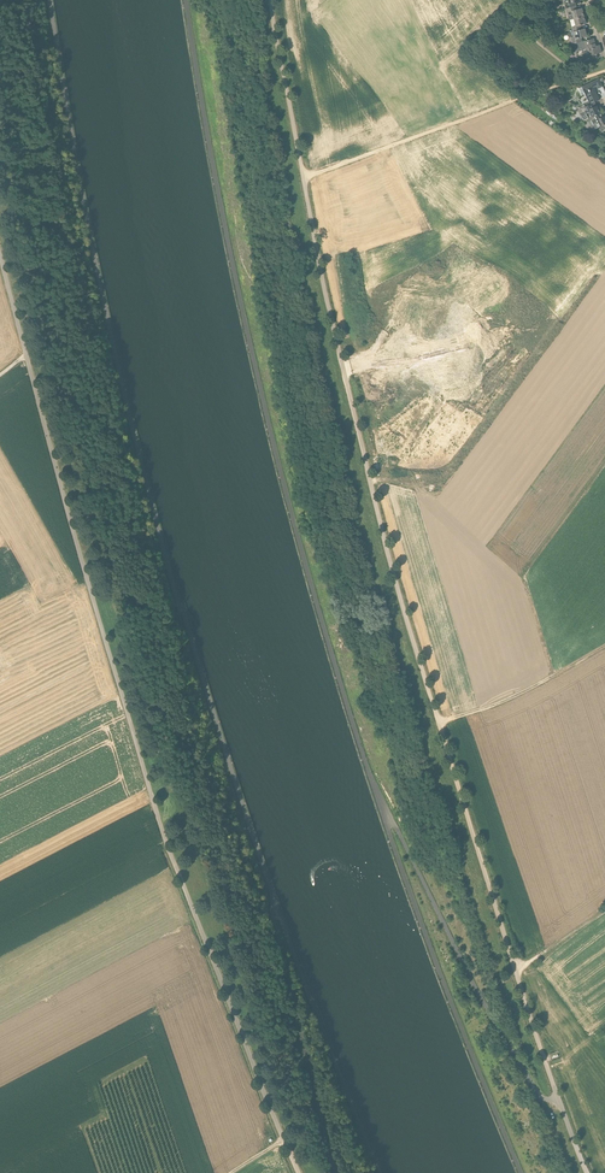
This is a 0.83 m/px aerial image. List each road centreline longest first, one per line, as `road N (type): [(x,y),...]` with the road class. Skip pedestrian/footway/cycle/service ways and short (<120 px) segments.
road 1 (unclassified): [(267,0),(320,280),(395,584),(587,1172)]
road 2 (unclassified): [(299,1172),(168,847),(109,670),(25,356)]
road 3 (track): [(582,79),(301,179)]
road 4 (track): [(604,646),(503,701),(437,723)]

